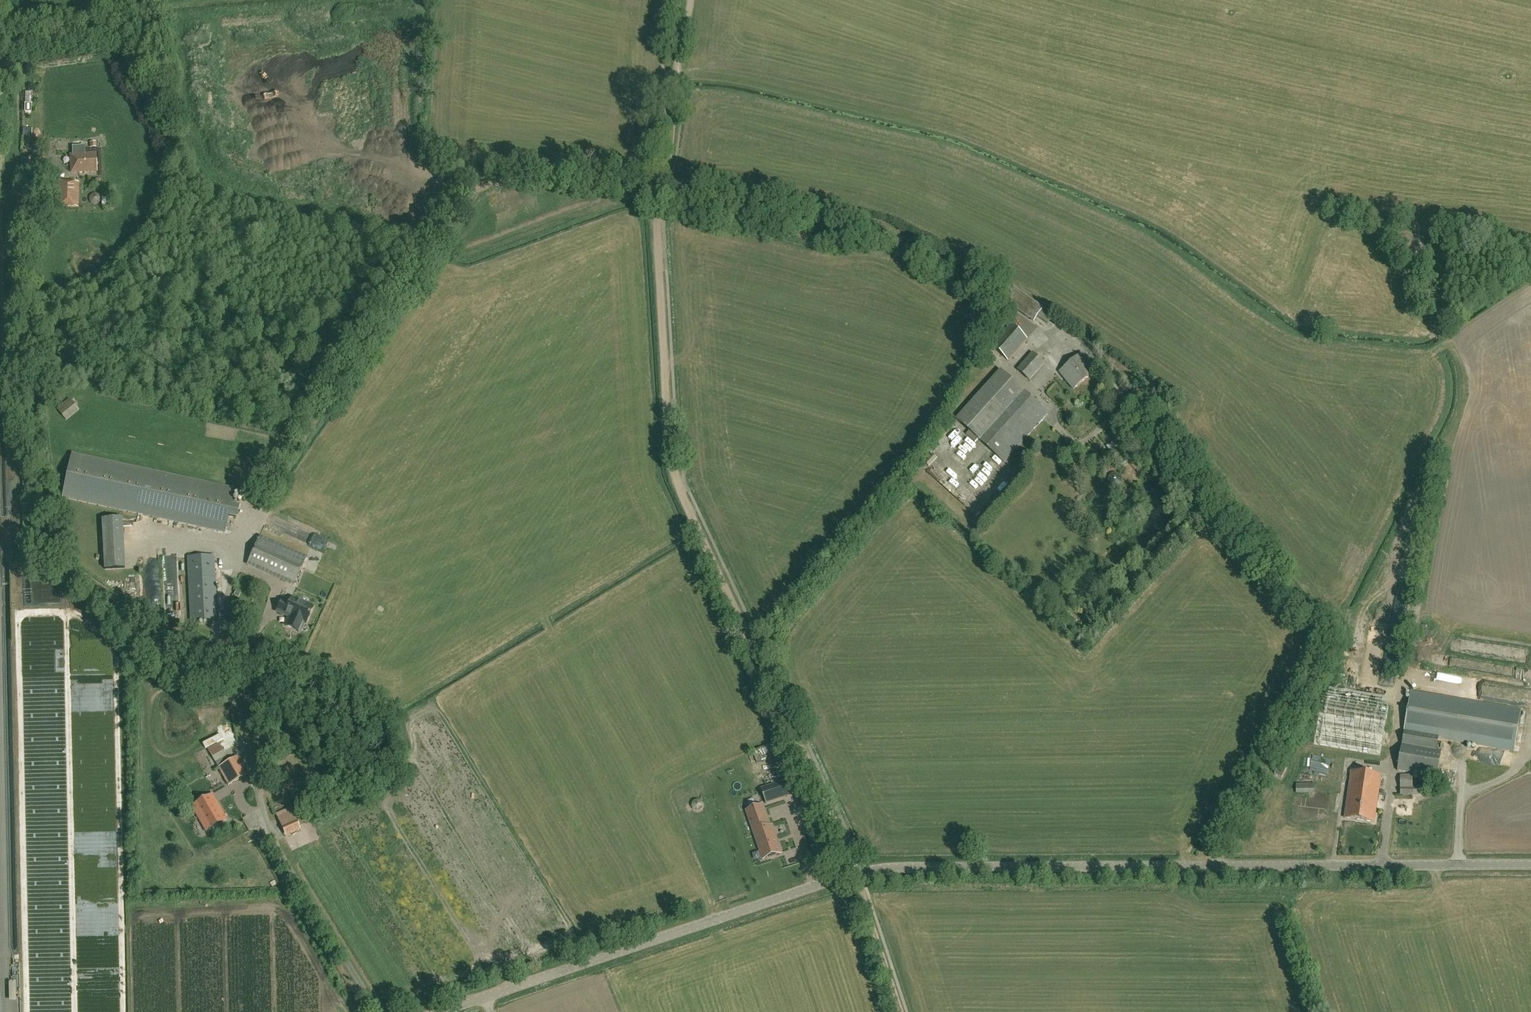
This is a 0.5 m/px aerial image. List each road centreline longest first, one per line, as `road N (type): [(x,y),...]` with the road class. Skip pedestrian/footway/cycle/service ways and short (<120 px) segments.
road 1 (unclassified): [(444,1011),(863,872),(1530,865)]
road 2 (track): [(658,195),(676,482),(842,835),(901,1011)]
road 3 (track): [(639,191),(554,180),(481,186),(259,504),(236,569)]
road 4 (unclassified): [(376,1011),(263,821),(225,637),(236,569)]
road 5 (track): [(692,0),(658,195)]
road 6 (track): [(664,195),(799,231)]

